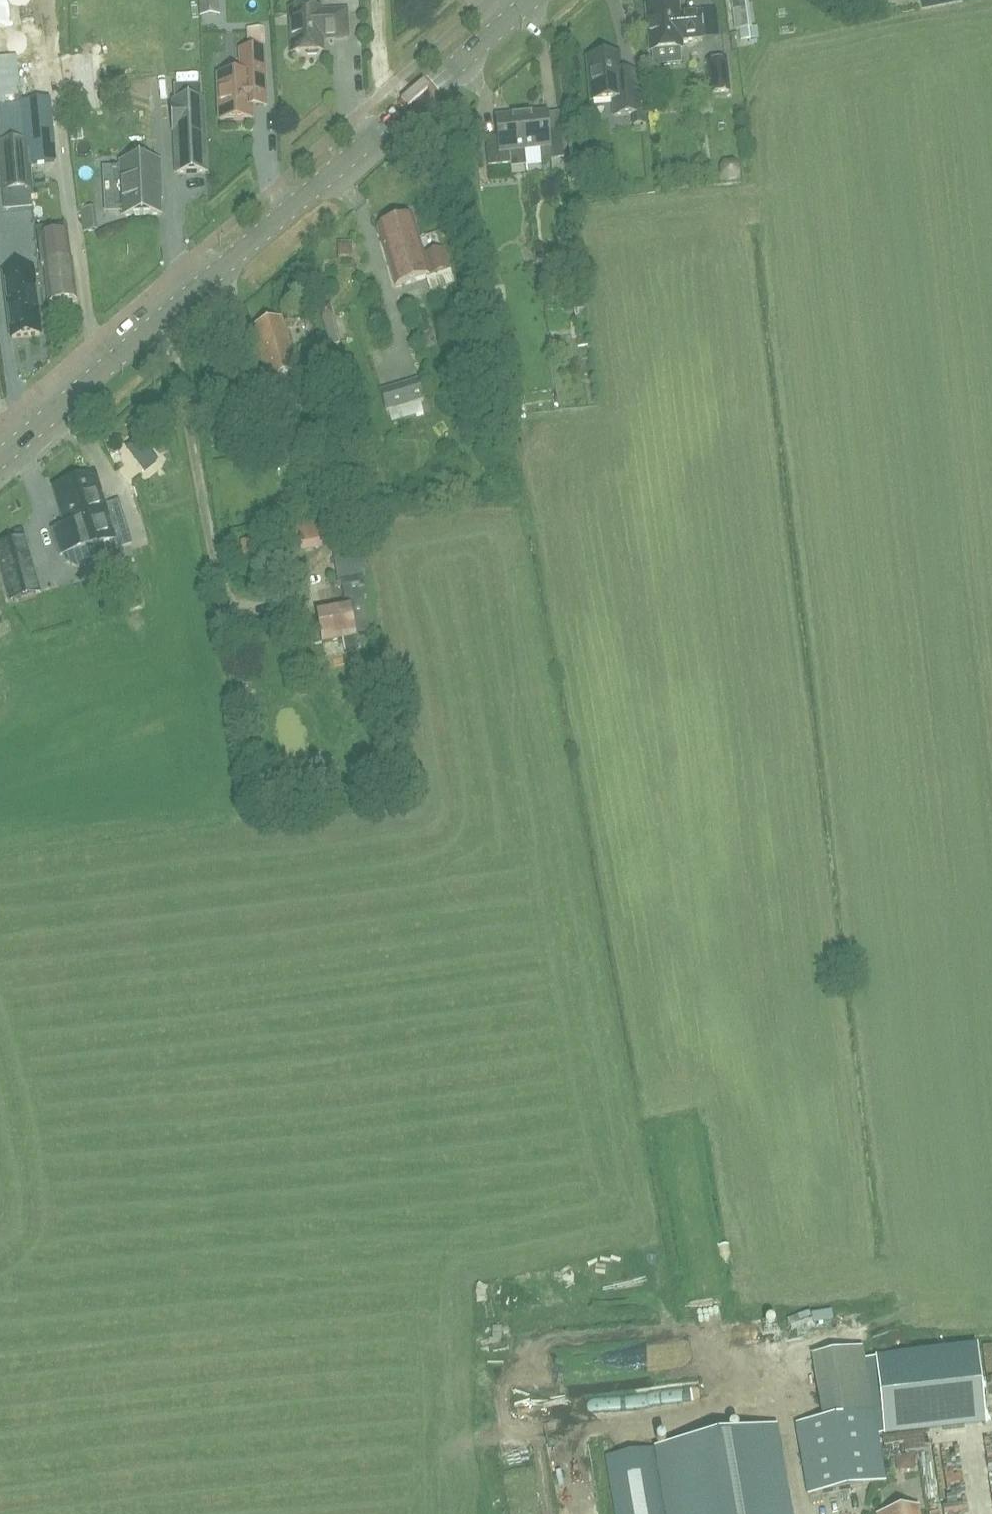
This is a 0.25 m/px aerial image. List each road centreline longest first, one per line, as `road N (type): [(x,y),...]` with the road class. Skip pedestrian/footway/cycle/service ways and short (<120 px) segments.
road 1 (tertiary): [(0,457),(528,0)]

